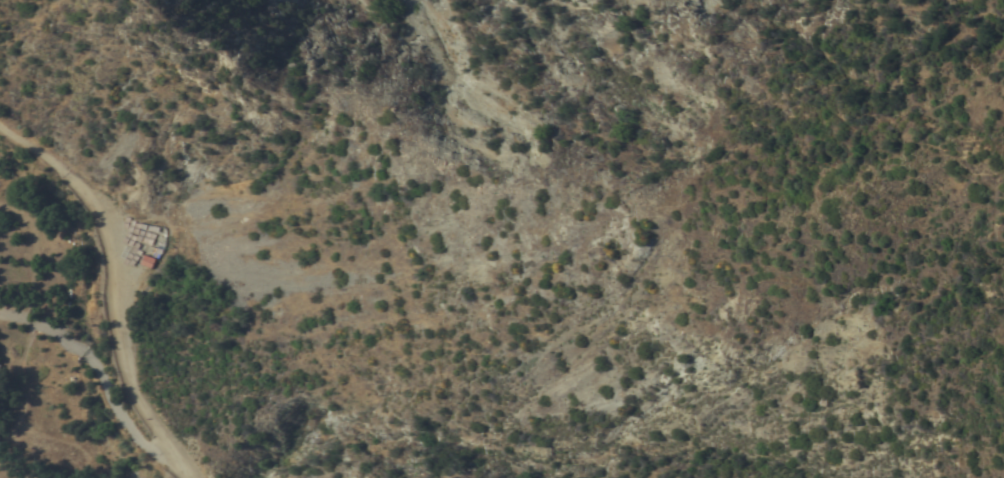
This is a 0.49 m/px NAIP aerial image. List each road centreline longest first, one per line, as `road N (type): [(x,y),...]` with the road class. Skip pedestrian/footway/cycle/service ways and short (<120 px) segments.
road 1 (track): [(194,477),(130,385),(113,220),(28,142),(0,127)]
road 2 (track): [(172,450),(144,444),(93,363),(55,333),(0,313)]

